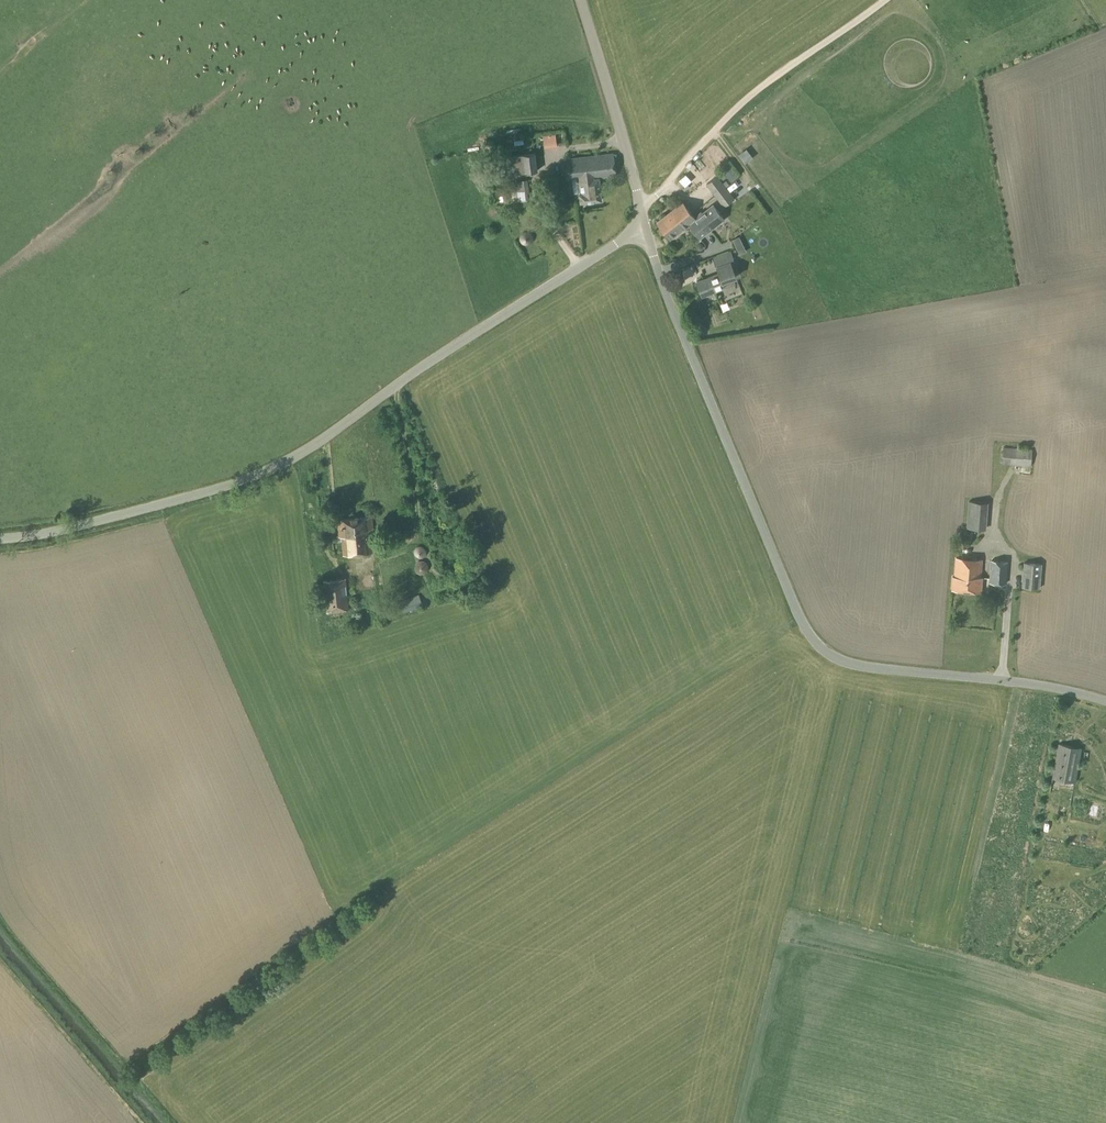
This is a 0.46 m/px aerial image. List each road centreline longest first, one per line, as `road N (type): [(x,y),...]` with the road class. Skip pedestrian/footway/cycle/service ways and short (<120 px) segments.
road 1 (unclassified): [(1105,703),(1032,685),(884,668),(814,646),(672,311),(646,226)]
road 2 (unclassified): [(0,540),(268,472),(646,226)]
road 3 (track): [(885,0),(770,79),(641,205)]
road 4 (unclassified): [(646,226),(579,0)]

